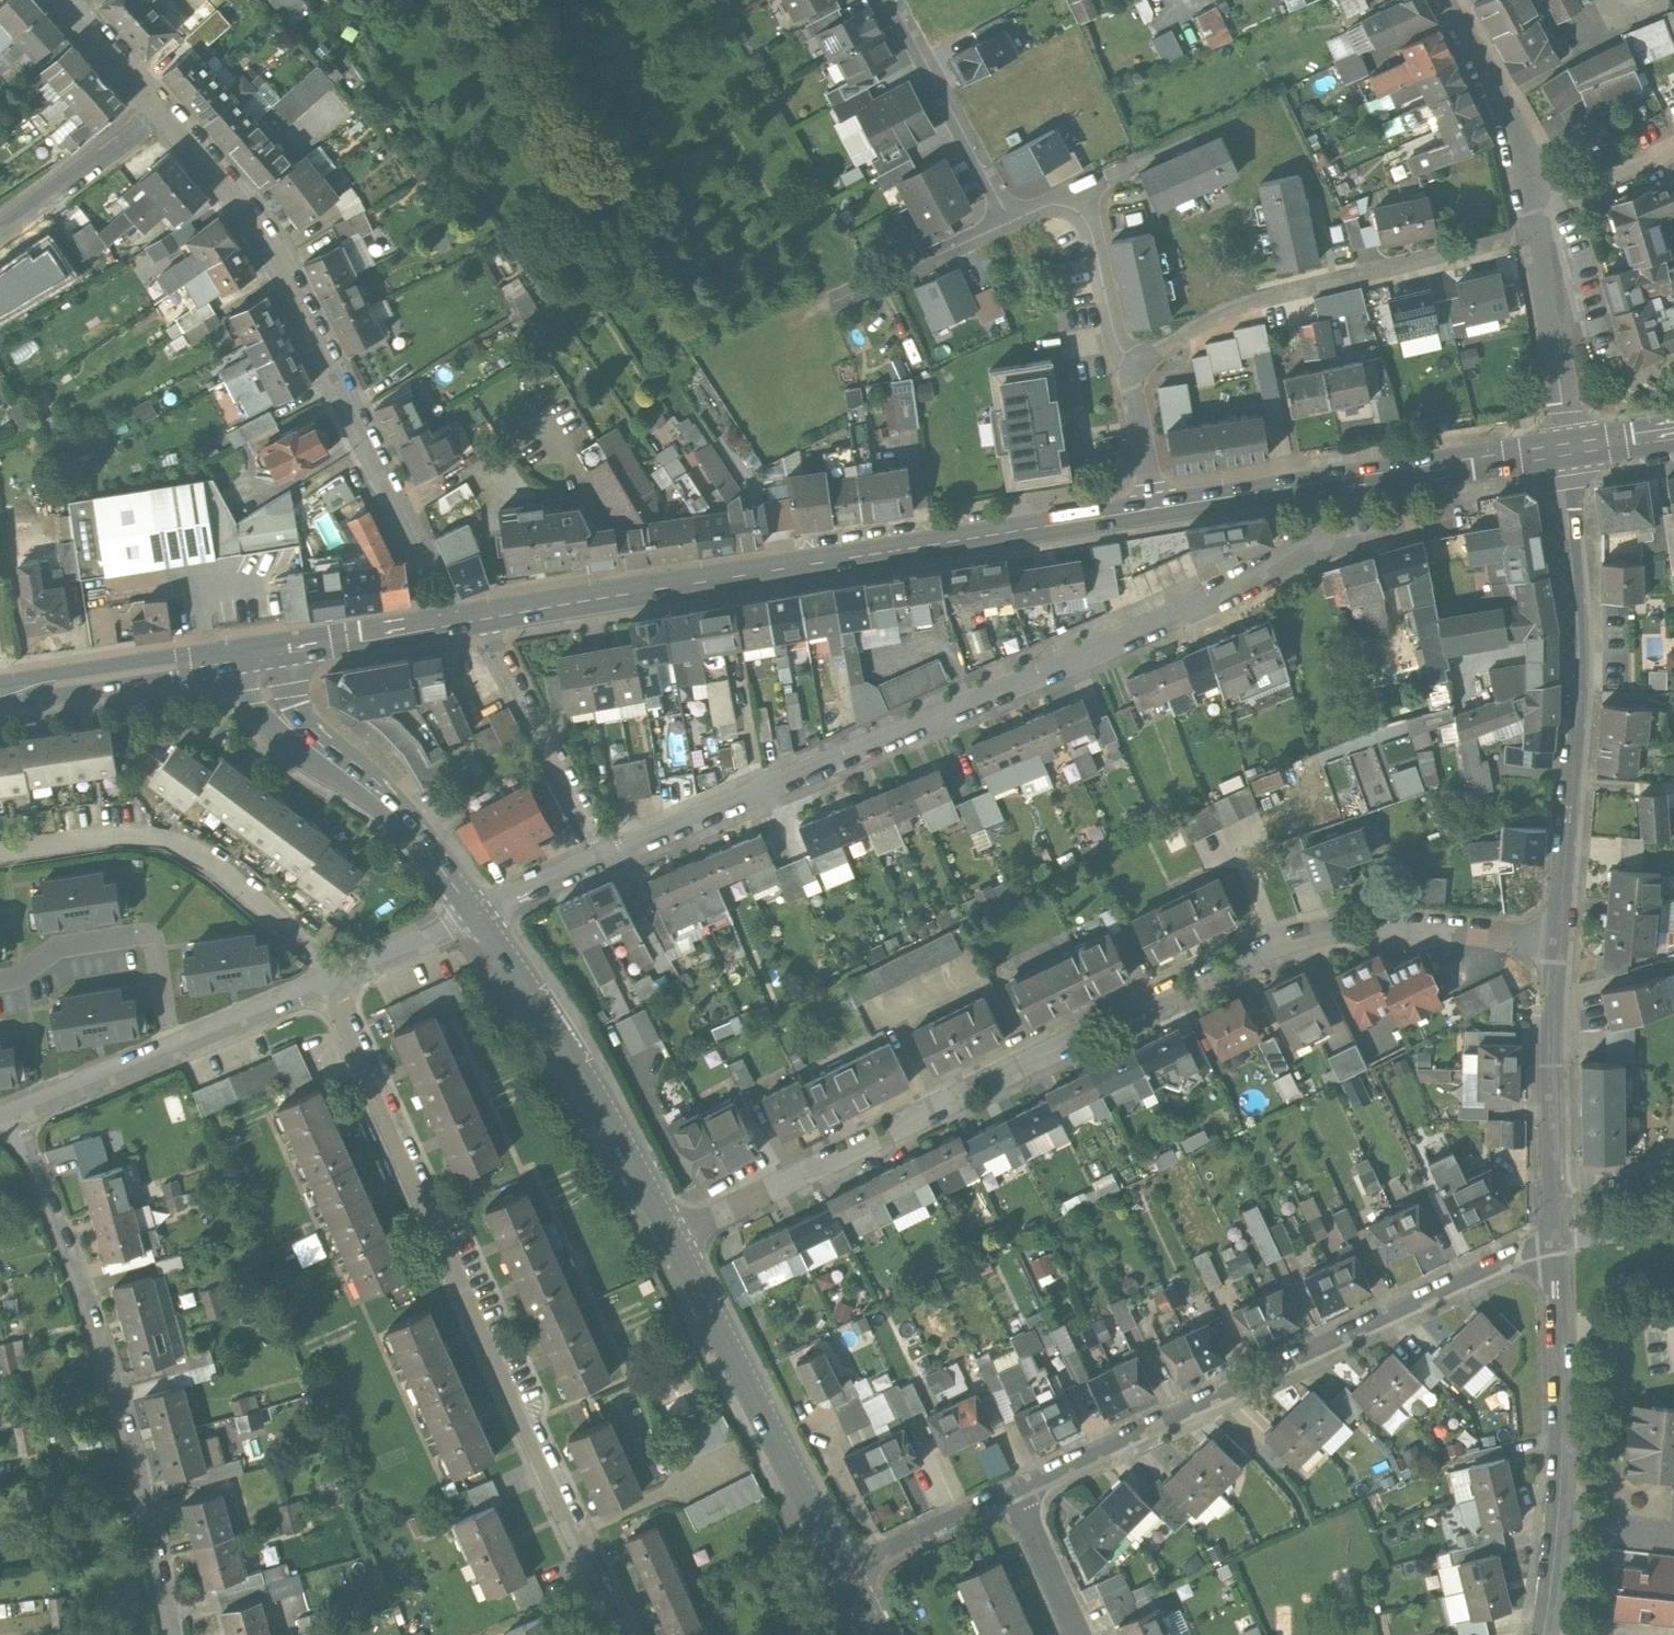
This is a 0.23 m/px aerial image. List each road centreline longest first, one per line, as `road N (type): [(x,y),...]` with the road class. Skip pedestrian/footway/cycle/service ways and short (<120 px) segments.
road 1 (residential): [(685,1222),(1104,1016),(1302,937),(1421,926),(1561,942)]
road 2 (residential): [(607,853),(1256,574),(1409,525)]
road 3 (residential): [(624,1634),(328,979)]
road 4 (secondary): [(483,620),(1155,509)]
road 5 (residential): [(1017,1497),(1561,1246)]
road 6 (residential): [(13,1115),(107,1367),(167,1634)]
road 7 (residential): [(172,117),(276,253),(441,573)]
road 8 (residential): [(1565,451),(1579,703),(1561,942)]
road 9 (residential): [(1540,227),(1270,296),(1194,325),(1133,371)]
road 10 (secondary): [(1155,509),(1565,451)]
road 11 (residential): [(1561,1246),(1570,1417),(1551,1634)]
road 12 (tertiary): [(842,1566),(685,1222)]
road 13 (tertiary): [(685,1222),(474,912)]
road 14 (tertiary): [(474,912),(416,835),(310,744),(263,653)]
road 15 (residential): [(173,1050),(152,936),(58,949),(18,977),(0,980)]
road 16 (secondary): [(0,693),(263,653)]
road 17 (residential): [(483,620),(607,853)]
road 18 (residential): [(892,0),(1008,224)]
road 19 (residential): [(1448,0),(1528,147),(1540,227)]
road 20 (residential): [(1133,371),(1118,345),(1090,231),(1074,209),(1048,205),(1008,224)]
road 21 (residential): [(1561,942),(1561,1184)]
road 22 (residential): [(1540,227),(1565,451)]
road 23 (secondary): [(263,653),(483,620)]
road 24 (residential): [(0,244),(172,117)]
road 25 (residential): [(842,1566),(1017,1497)]
road 26 (residential): [(1008,224),(845,298)]
road 27 (residential): [(13,1115),(173,1050)]
road 28 (residential): [(173,1050),(328,979)]
road 29 (residential): [(328,979),(474,912)]
road 30 (residential): [(1017,1497),(1079,1634)]
road 31 (residential): [(75,4),(172,117)]
road 32 (residential): [(1540,227),(1673,161)]
road 33 (residential): [(474,912),(607,853)]
road 34 (residential): [(1133,371),(1155,509)]

